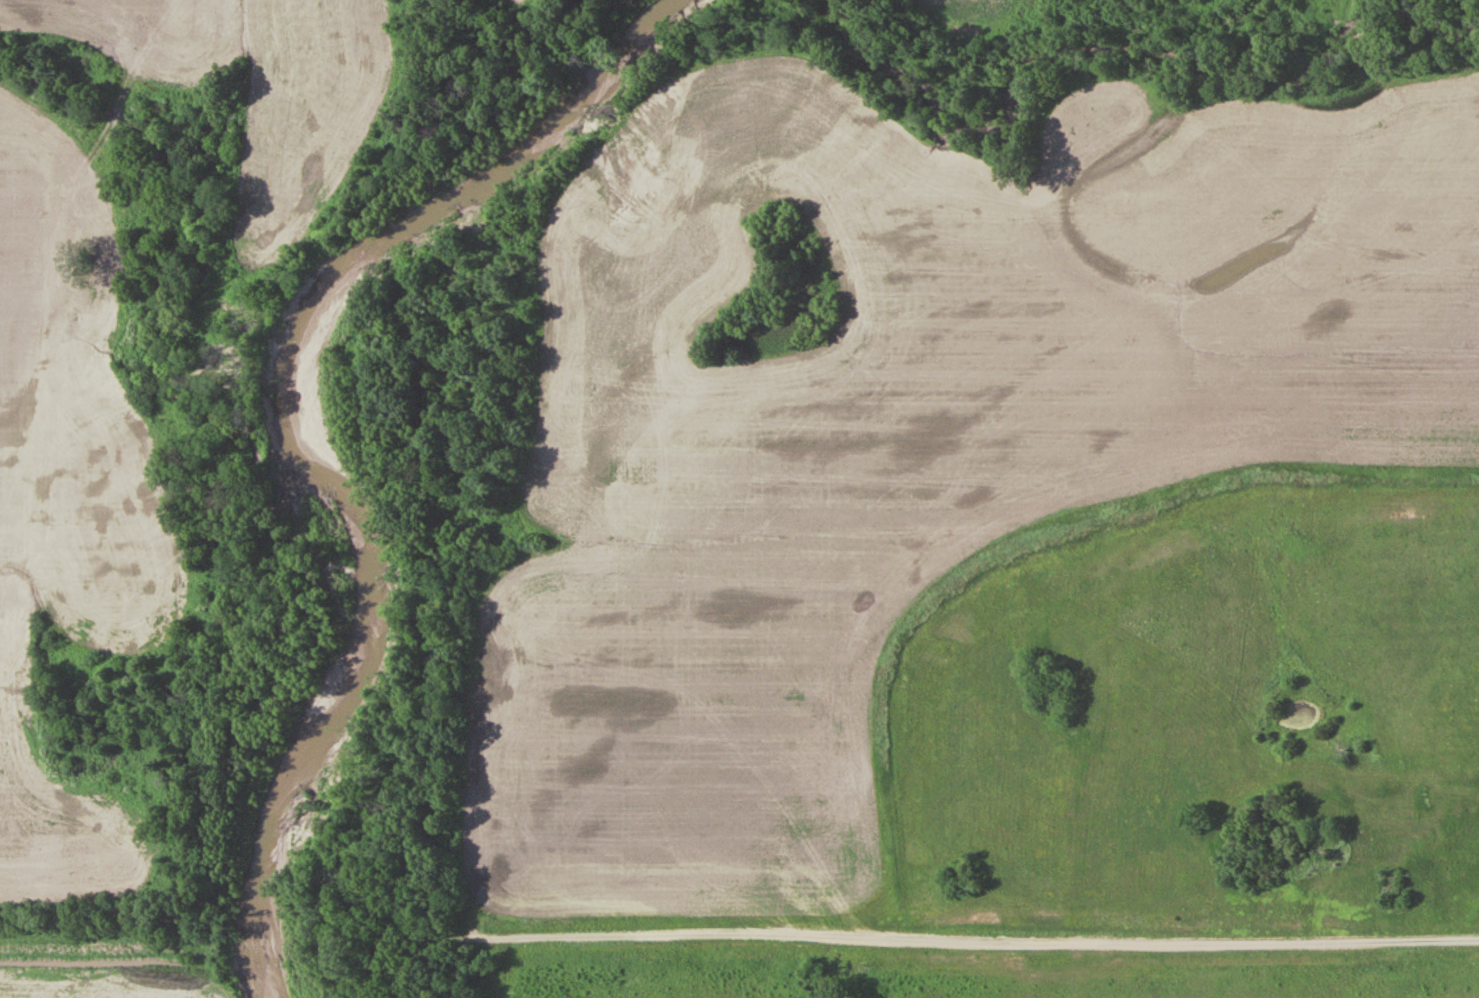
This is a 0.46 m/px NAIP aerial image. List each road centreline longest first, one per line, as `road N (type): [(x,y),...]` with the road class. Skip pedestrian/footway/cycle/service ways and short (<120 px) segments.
road 1 (residential): [(368,941),(795,934),(1089,946),(1478,943)]

